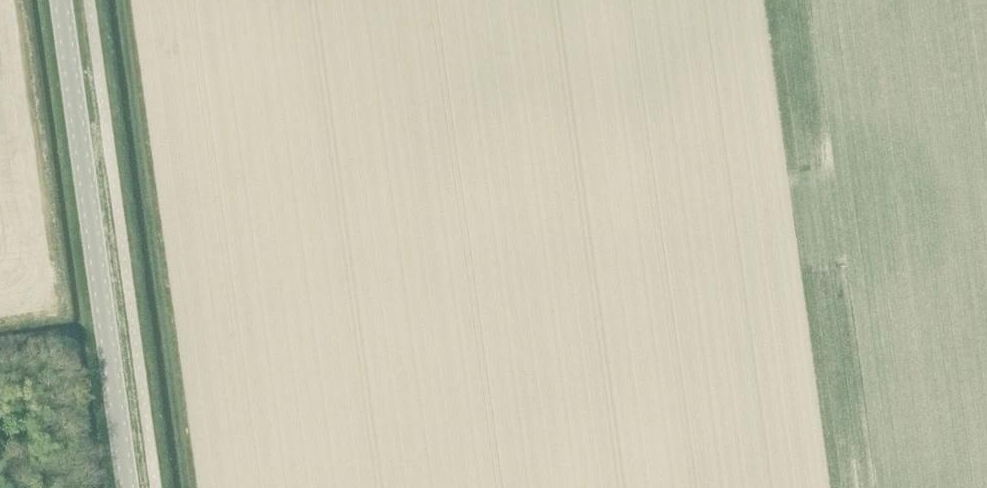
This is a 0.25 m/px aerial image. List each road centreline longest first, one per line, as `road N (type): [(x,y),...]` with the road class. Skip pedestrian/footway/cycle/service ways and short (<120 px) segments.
road 1 (unclassified): [(129,487),(62,0)]

